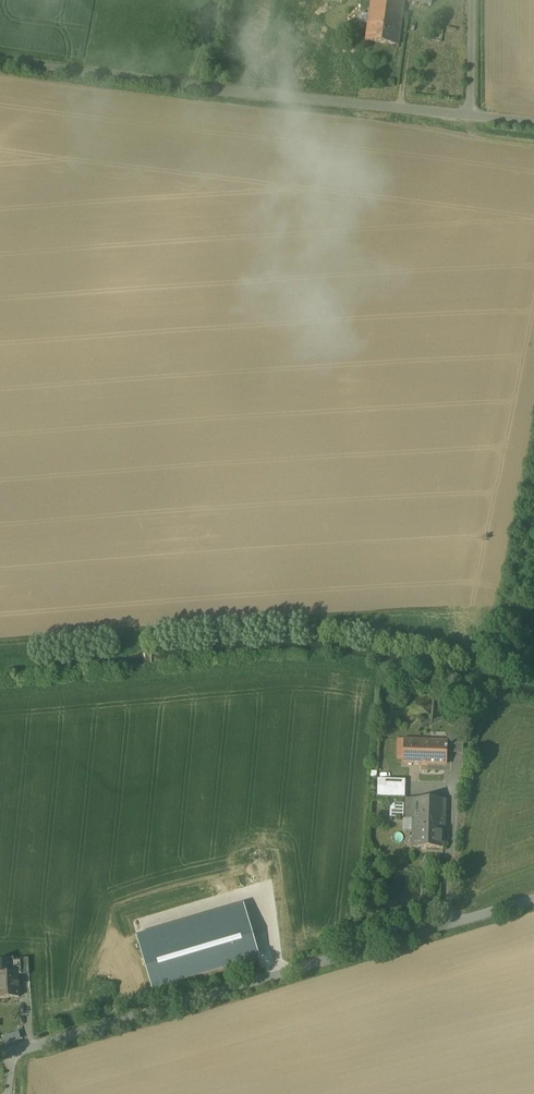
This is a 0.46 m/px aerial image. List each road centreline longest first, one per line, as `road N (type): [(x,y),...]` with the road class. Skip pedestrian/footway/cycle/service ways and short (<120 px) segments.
road 1 (residential): [(533,898),(0,1056)]
road 2 (unclassified): [(0,60),(469,115)]

